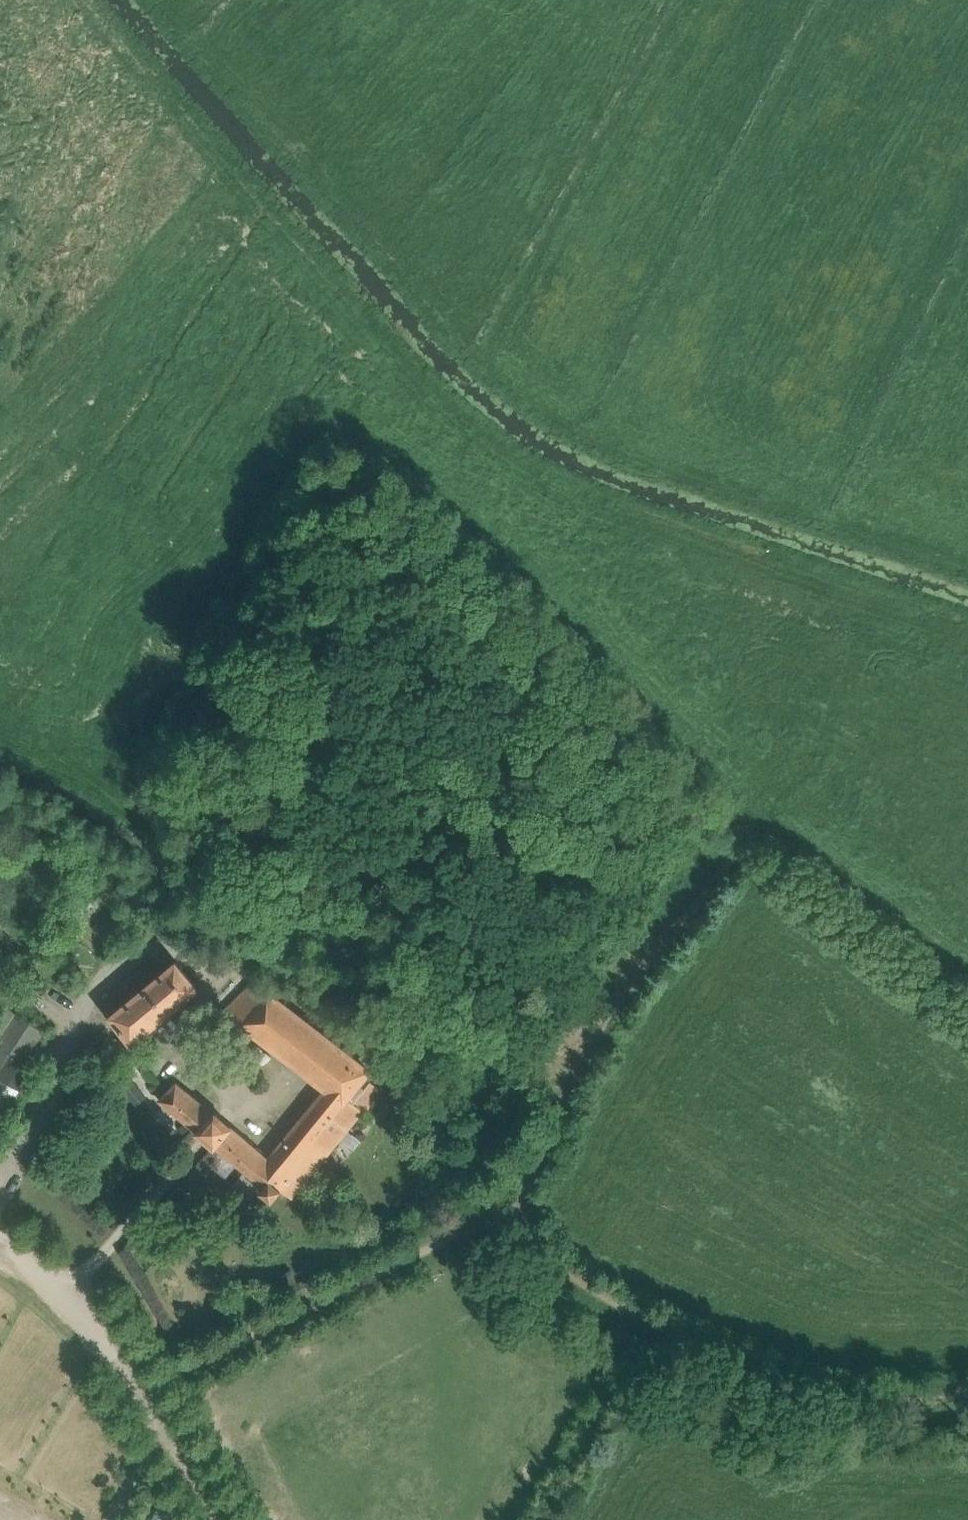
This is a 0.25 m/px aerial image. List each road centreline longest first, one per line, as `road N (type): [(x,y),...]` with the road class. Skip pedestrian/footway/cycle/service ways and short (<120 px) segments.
road 1 (track): [(499,1219),(539,1263),(575,1286),(808,1402),(860,1408),(967,1401)]

